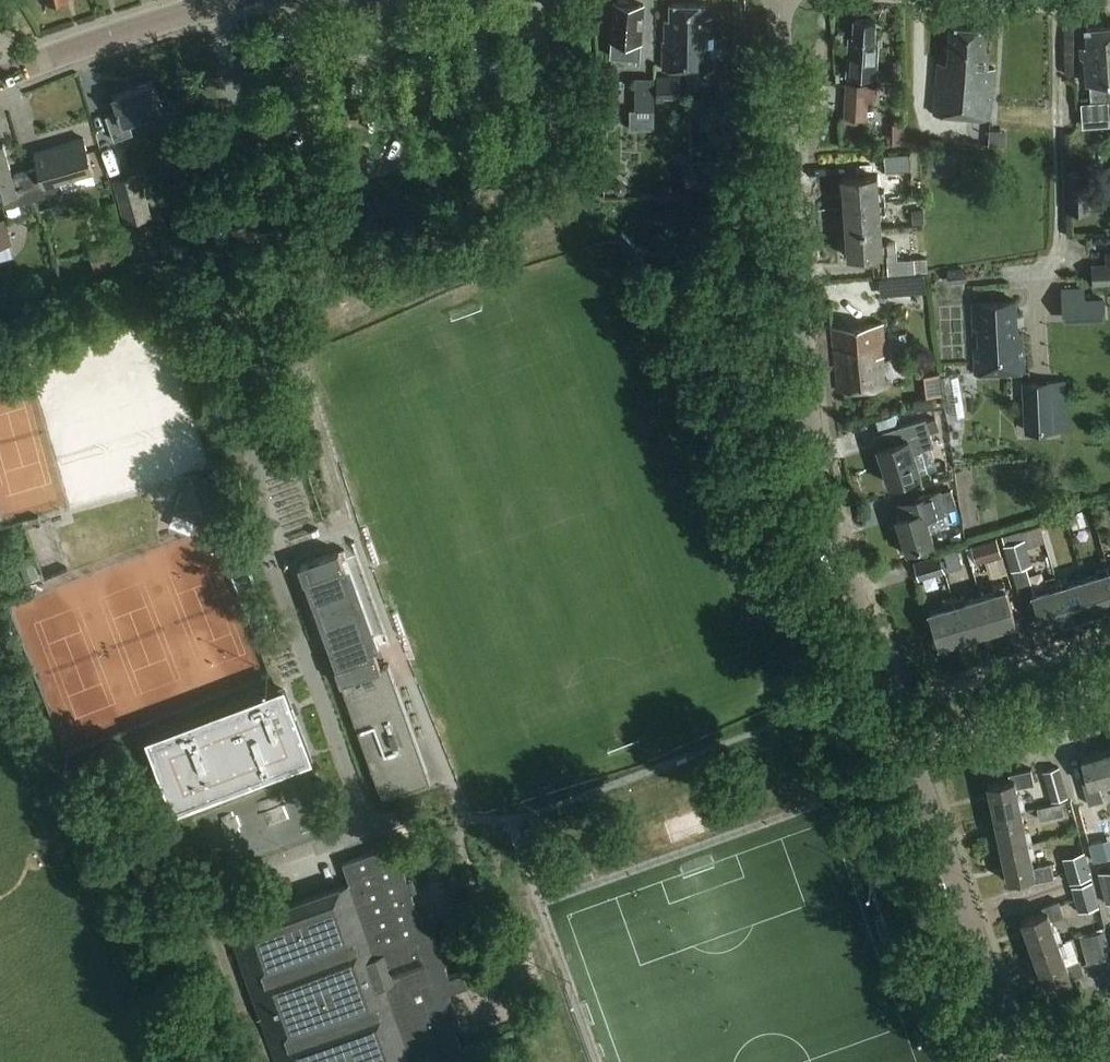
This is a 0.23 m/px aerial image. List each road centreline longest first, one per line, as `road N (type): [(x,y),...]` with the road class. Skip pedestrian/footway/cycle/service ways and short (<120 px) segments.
road 1 (residential): [(891,700),(812,470),(780,0)]
road 2 (residential): [(1021,1059),(909,751)]
road 3 (tertiary): [(6,74),(240,0)]
road 4 (residential): [(891,700),(1109,633)]
road 5 (residential): [(909,751),(1109,697)]

